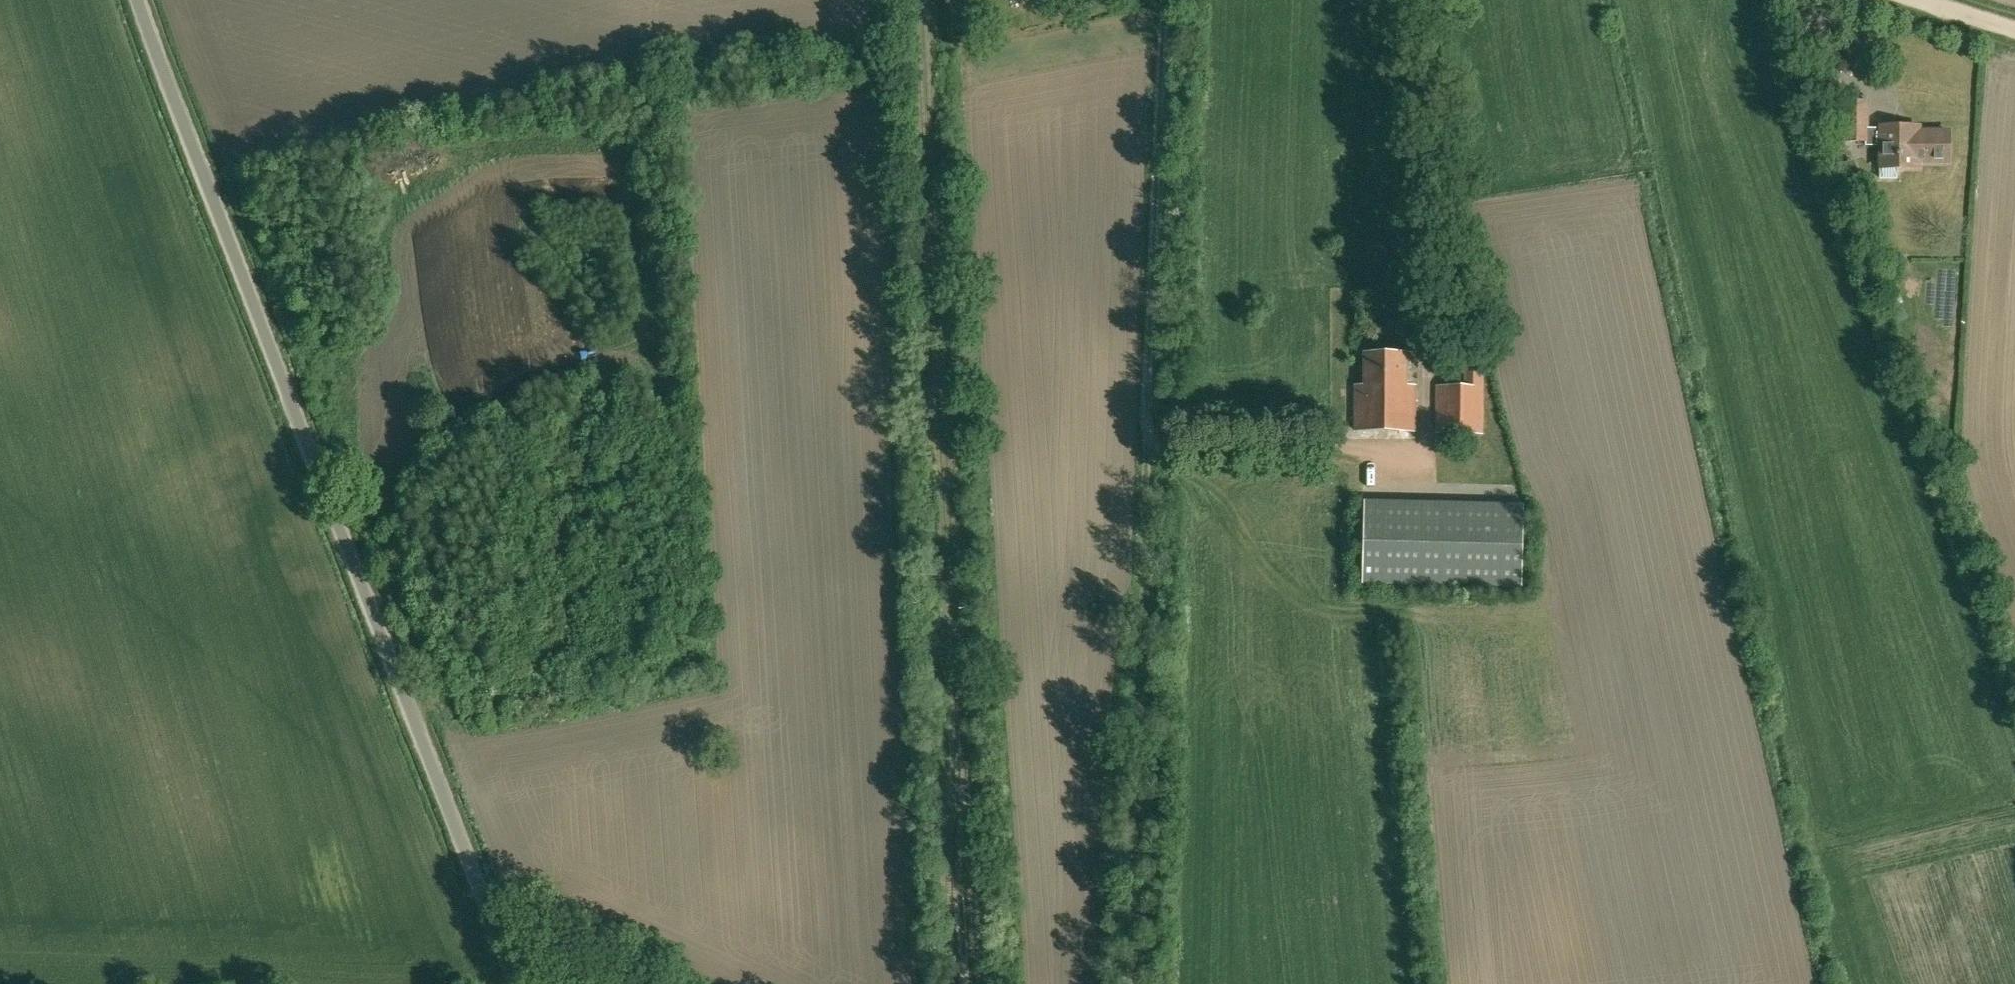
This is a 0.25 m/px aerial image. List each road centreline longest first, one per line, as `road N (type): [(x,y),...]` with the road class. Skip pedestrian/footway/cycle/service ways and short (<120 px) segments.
road 1 (unclassified): [(518,983),(138,0)]
road 2 (track): [(1135,983),(1165,0)]
road 3 (track): [(495,923),(535,929),(604,983)]

